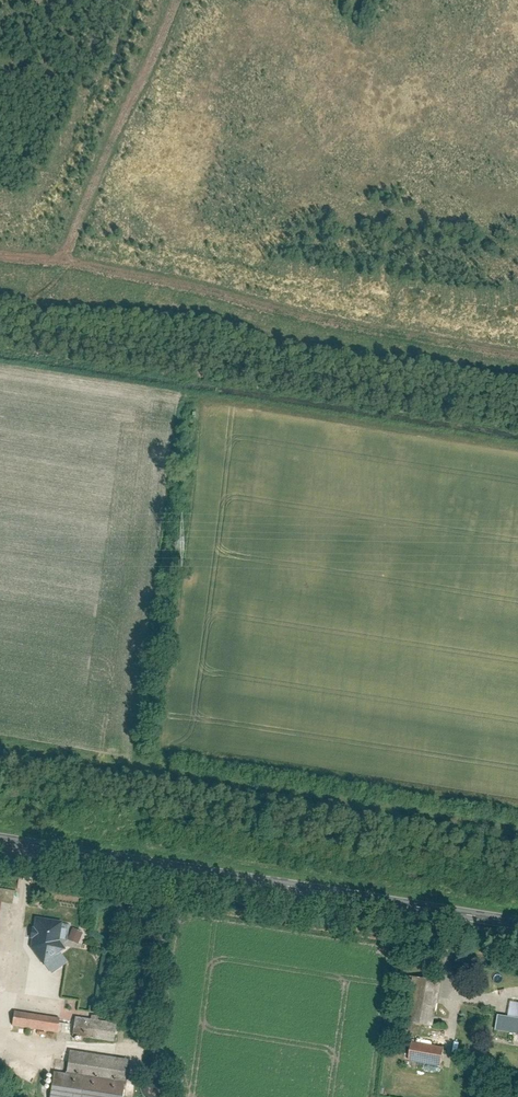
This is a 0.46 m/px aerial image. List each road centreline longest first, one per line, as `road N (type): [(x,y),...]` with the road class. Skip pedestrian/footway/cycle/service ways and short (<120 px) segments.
road 1 (tertiary): [(0,836),(517,921)]

